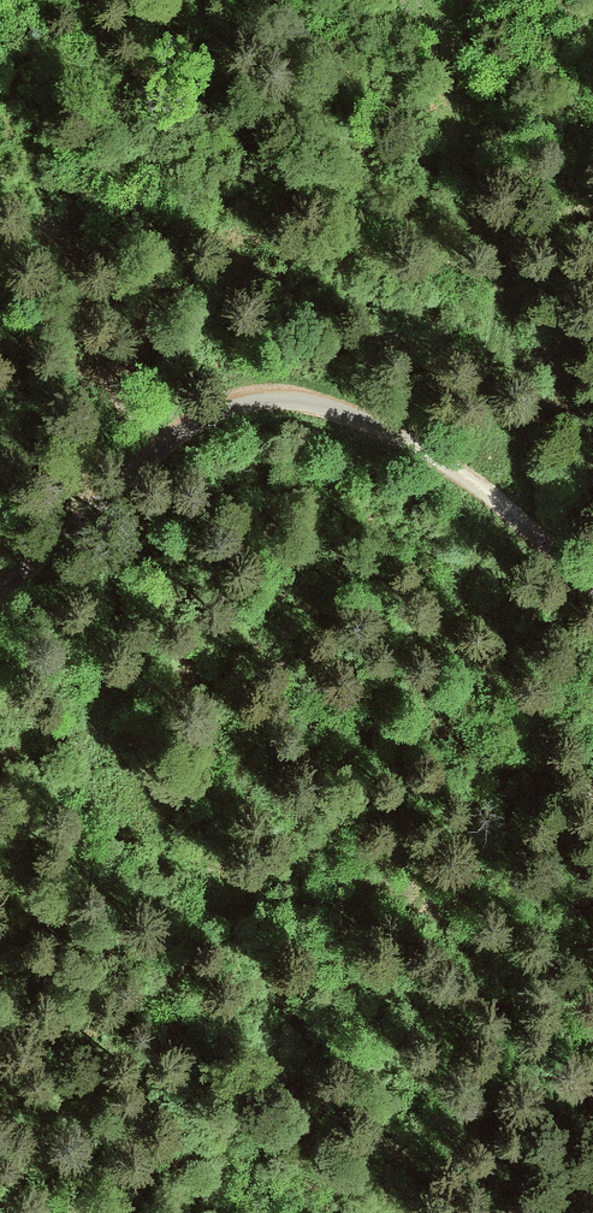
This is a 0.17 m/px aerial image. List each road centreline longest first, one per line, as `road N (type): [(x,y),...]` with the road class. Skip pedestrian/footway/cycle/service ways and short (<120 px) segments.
road 1 (unclassified): [(0,610),(167,457),(227,415),(267,402),(316,404),(418,446),(513,509),(592,583)]
road 2 (track): [(97,517),(91,654),(65,765)]
road 3 (track): [(513,509),(502,362)]

